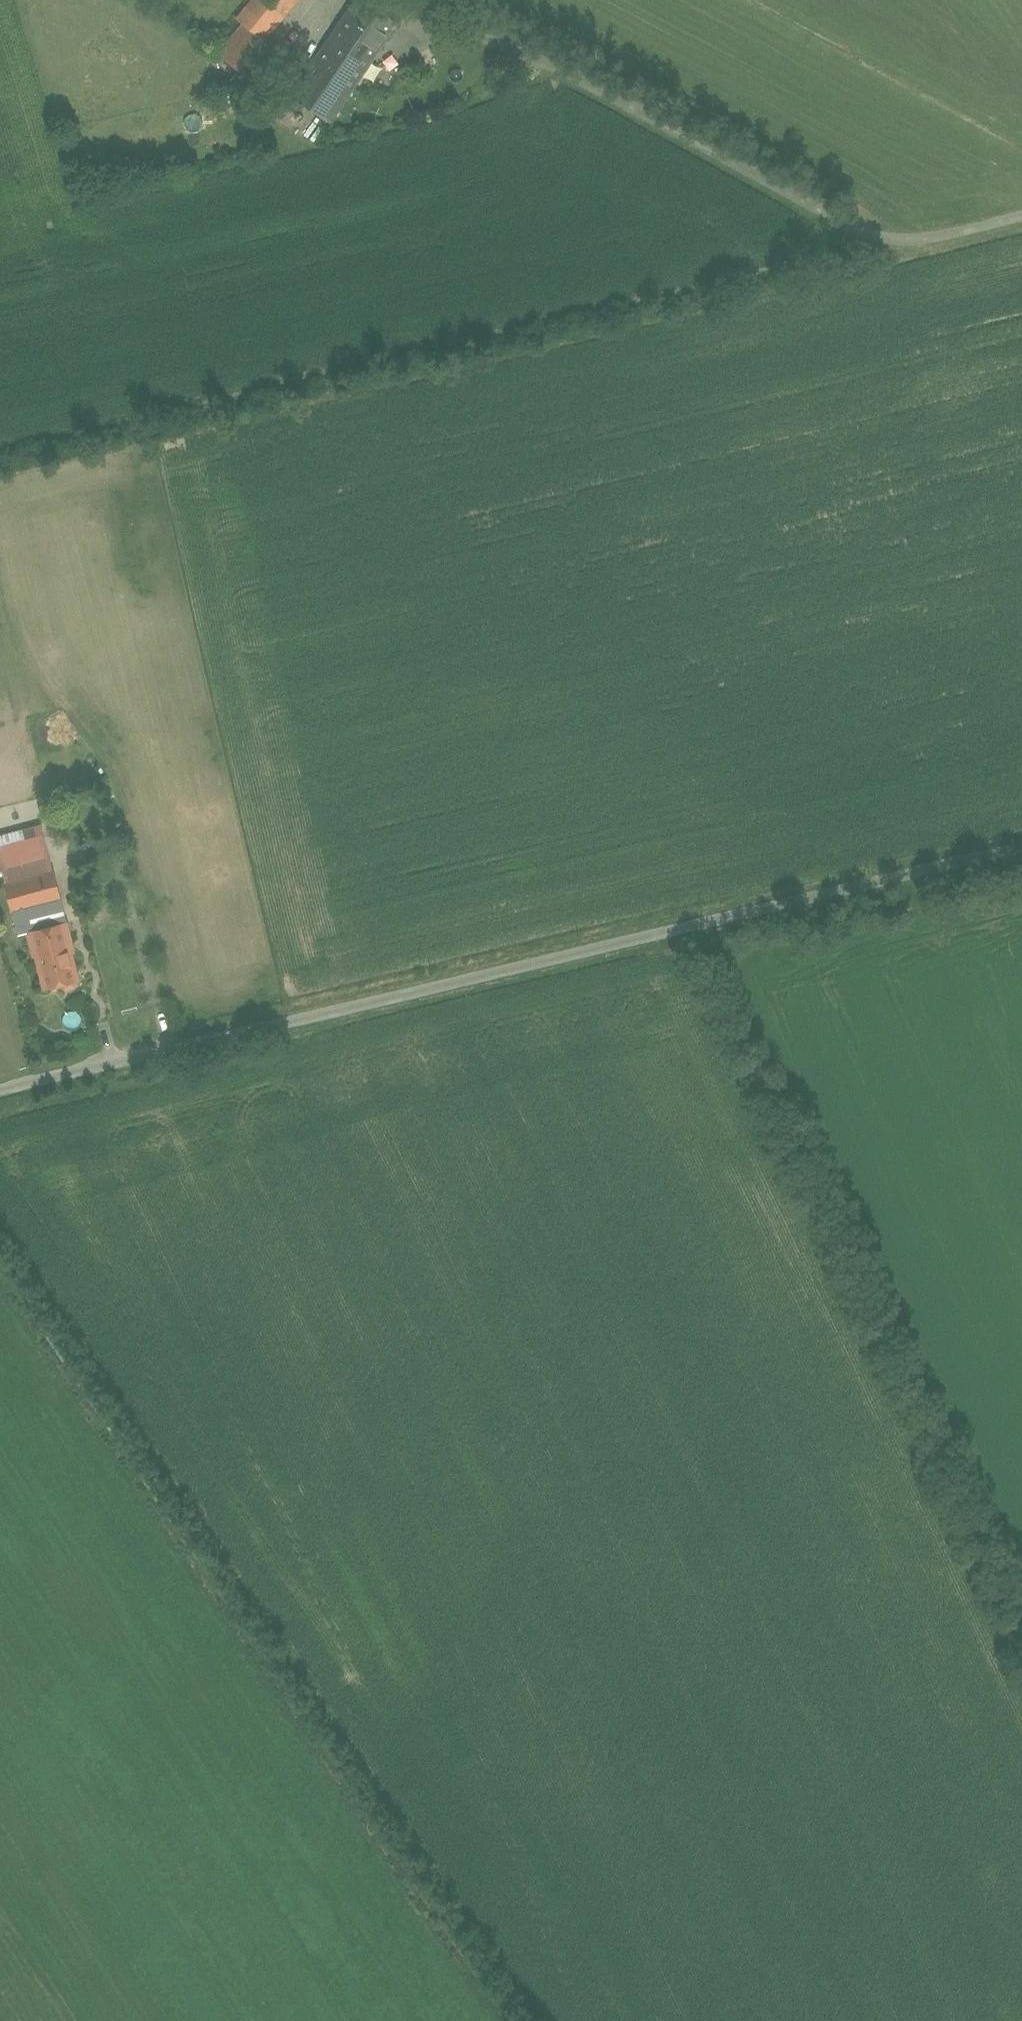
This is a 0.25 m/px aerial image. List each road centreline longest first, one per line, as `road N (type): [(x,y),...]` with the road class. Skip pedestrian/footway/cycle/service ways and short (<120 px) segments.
road 1 (unclassified): [(0,1084),(1021,845)]

